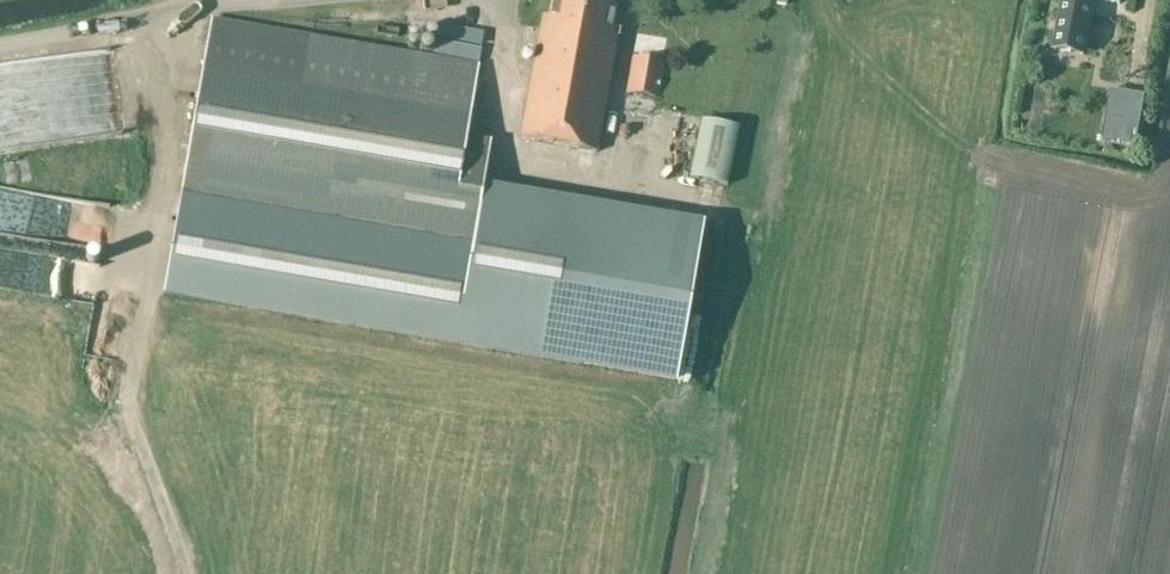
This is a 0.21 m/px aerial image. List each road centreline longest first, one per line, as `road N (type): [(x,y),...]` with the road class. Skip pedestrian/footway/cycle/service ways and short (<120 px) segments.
road 1 (unclassified): [(0,49),(314,0)]

